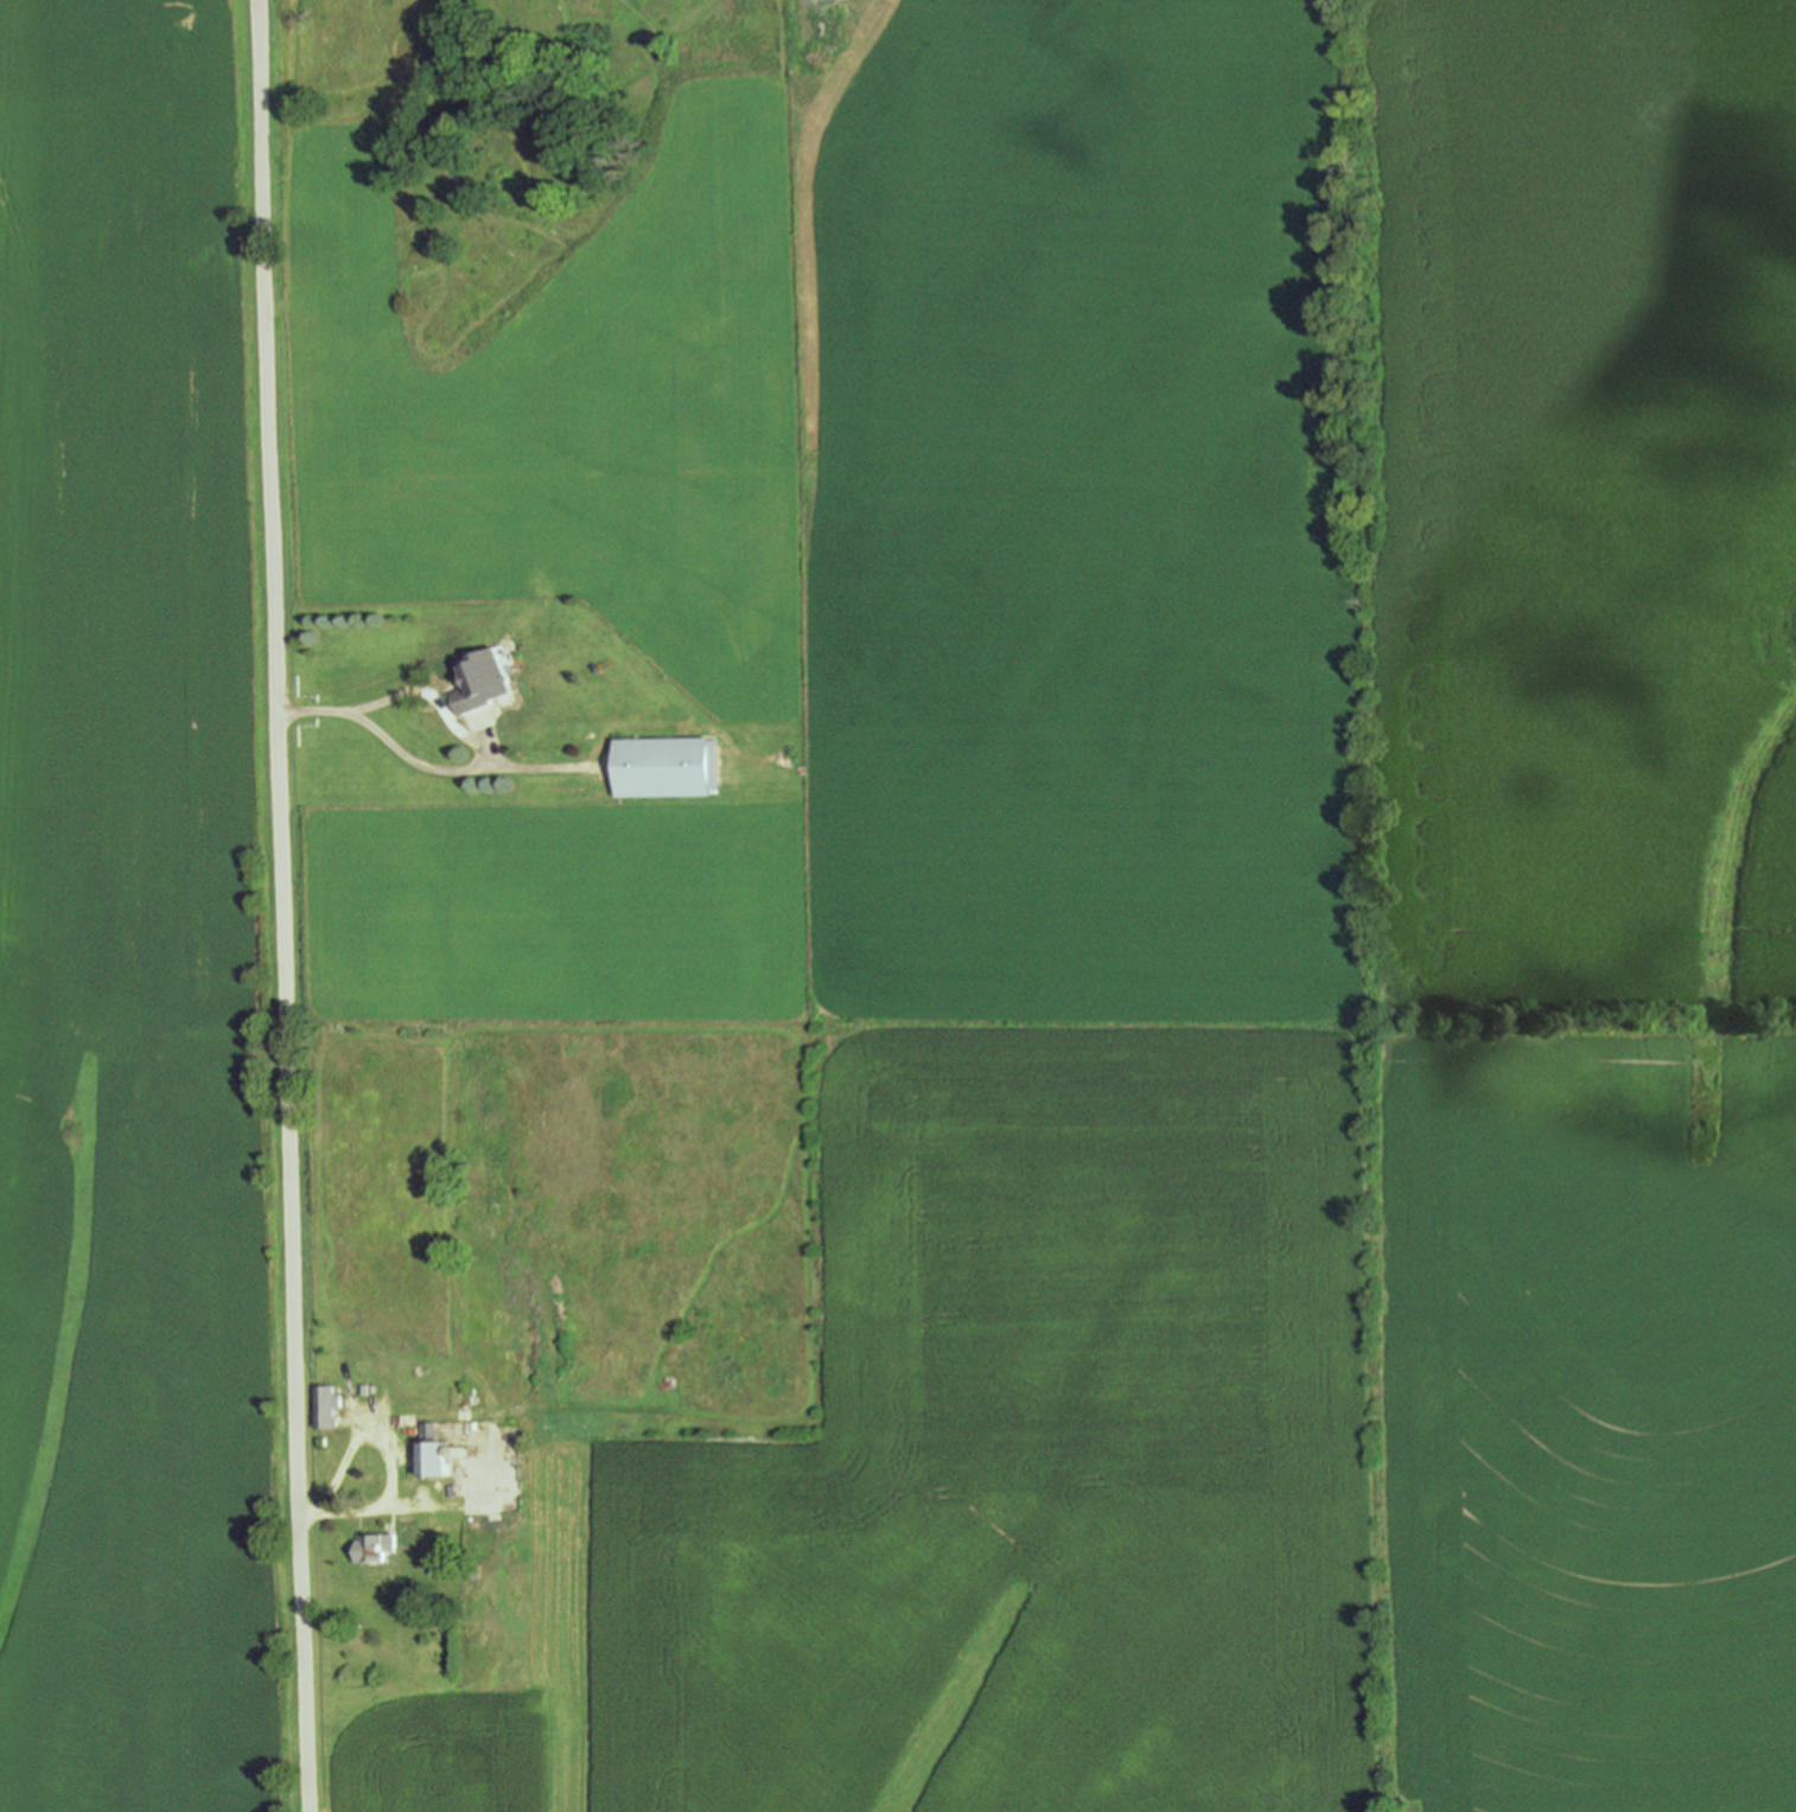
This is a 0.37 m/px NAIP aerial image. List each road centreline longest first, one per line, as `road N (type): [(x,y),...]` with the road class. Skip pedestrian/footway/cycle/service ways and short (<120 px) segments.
road 1 (residential): [(306,1811),(253,0)]

